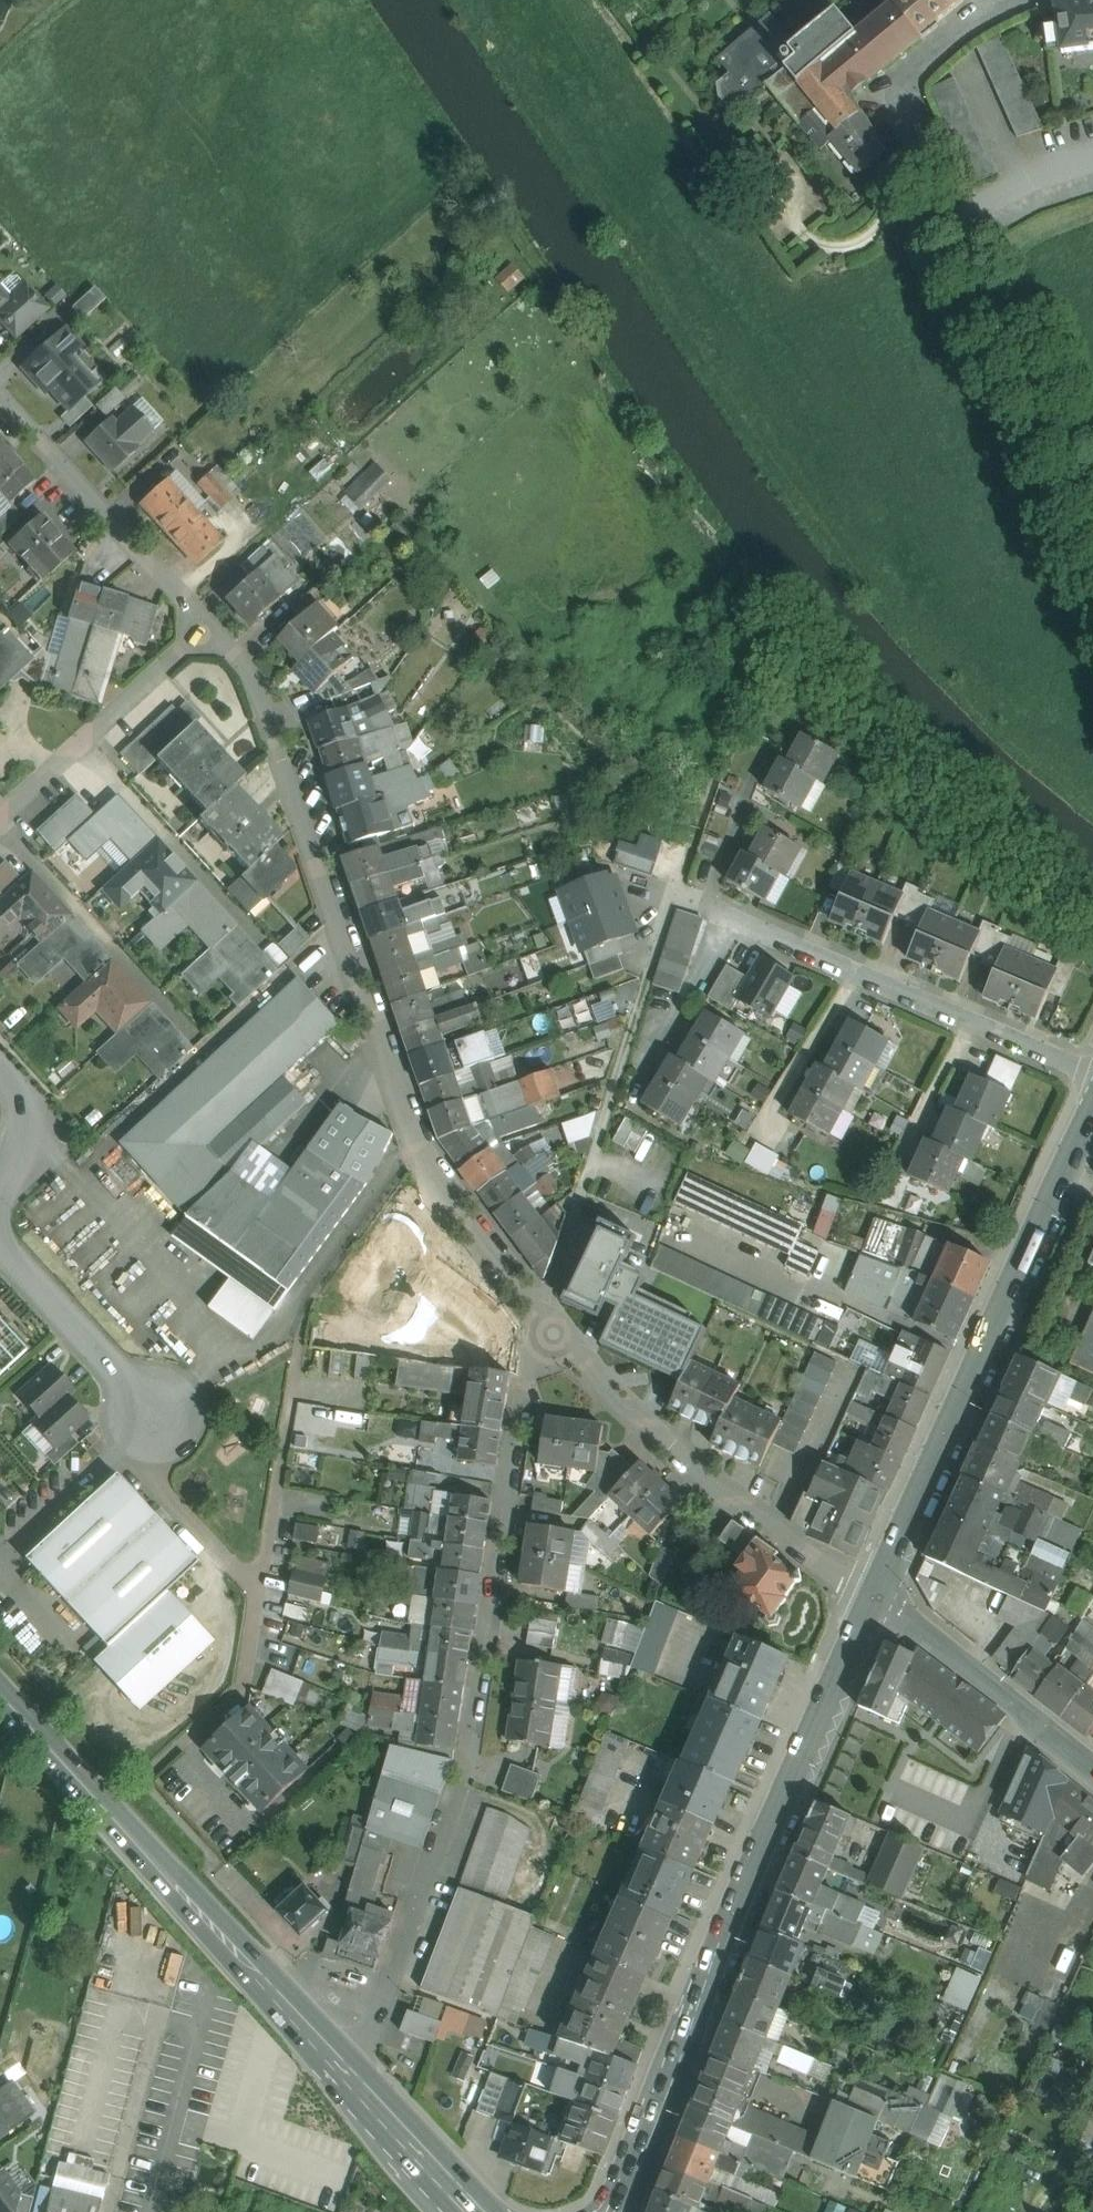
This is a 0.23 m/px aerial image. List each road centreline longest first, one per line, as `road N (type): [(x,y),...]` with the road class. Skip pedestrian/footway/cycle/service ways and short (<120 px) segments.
road 1 (residential): [(211,624),(258,676),(432,1147),(466,1213),(555,1335)]
road 2 (secondary): [(613,2211),(875,1596)]
road 3 (residential): [(1031,0),(939,48),(919,70),(909,116),(915,147),(1092,532)]
road 4 (secondary): [(875,1596),(1092,1116)]
road 5 (primary): [(0,1677),(347,2063)]
road 6 (residential): [(555,1335),(529,1376),(461,1780)]
road 7 (residential): [(555,1335),(641,1421),(781,1536),(875,1596)]
road 8 (residential): [(730,917),(1092,1075)]
road 9 (residential): [(0,393),(211,624)]
road 10 (unclassified): [(461,1780),(372,2031),(347,2063)]
road 11 (residential): [(211,624),(0,815)]
road 12 (residential): [(875,1596),(1092,1770)]
road 13 (residential): [(0,1239),(162,1411)]
road 14 (primary): [(347,2063),(490,2211)]
road 15 (residential): [(0,1076),(30,1108),(30,1127),(0,1202)]

